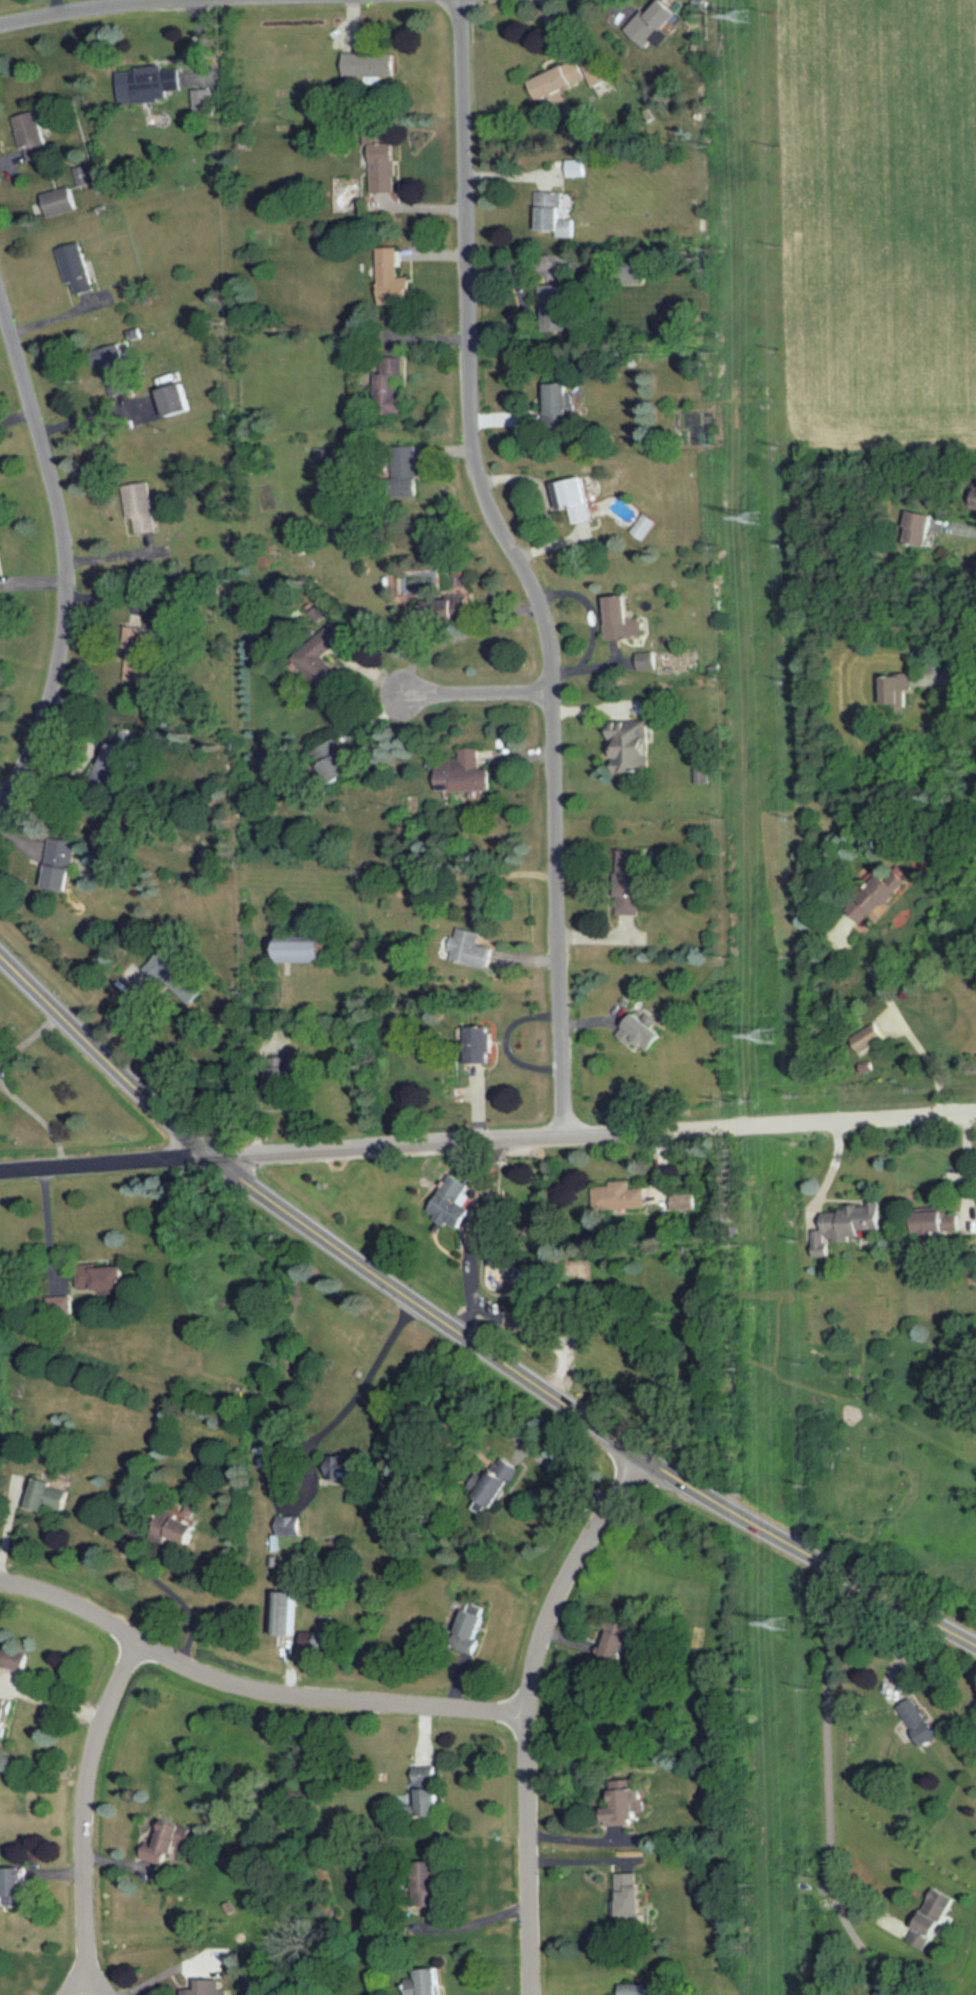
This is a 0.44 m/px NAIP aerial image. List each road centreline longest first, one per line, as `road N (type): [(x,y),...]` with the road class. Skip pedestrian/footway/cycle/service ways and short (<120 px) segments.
road 1 (residential): [(572,1132),(552,638),(544,600),(495,509),(476,450),(459,0)]
road 2 (tertiary): [(975,1639),(740,1512),(216,1153)]
road 3 (residential): [(650,1454),(553,1602),(537,1652),(530,1994)]
road 4 (residential): [(0,810),(42,727),(76,593),(59,489),(0,277)]
road 5 (residential): [(530,1710),(240,1682),(179,1658),(84,1602),(0,1578)]
road 6 (residential): [(634,1128),(216,1153)]
road 7 (residential): [(144,1640),(97,1745),(89,1802),(88,1994)]
road 8 (residential): [(975,1110),(634,1128)]
road 9 (tertiary): [(216,1153),(0,949)]
road 10 (residential): [(216,1153),(0,1168)]
road 11 (residential): [(554,690),(393,692)]
road 12 (residential): [(136,0),(0,21)]

